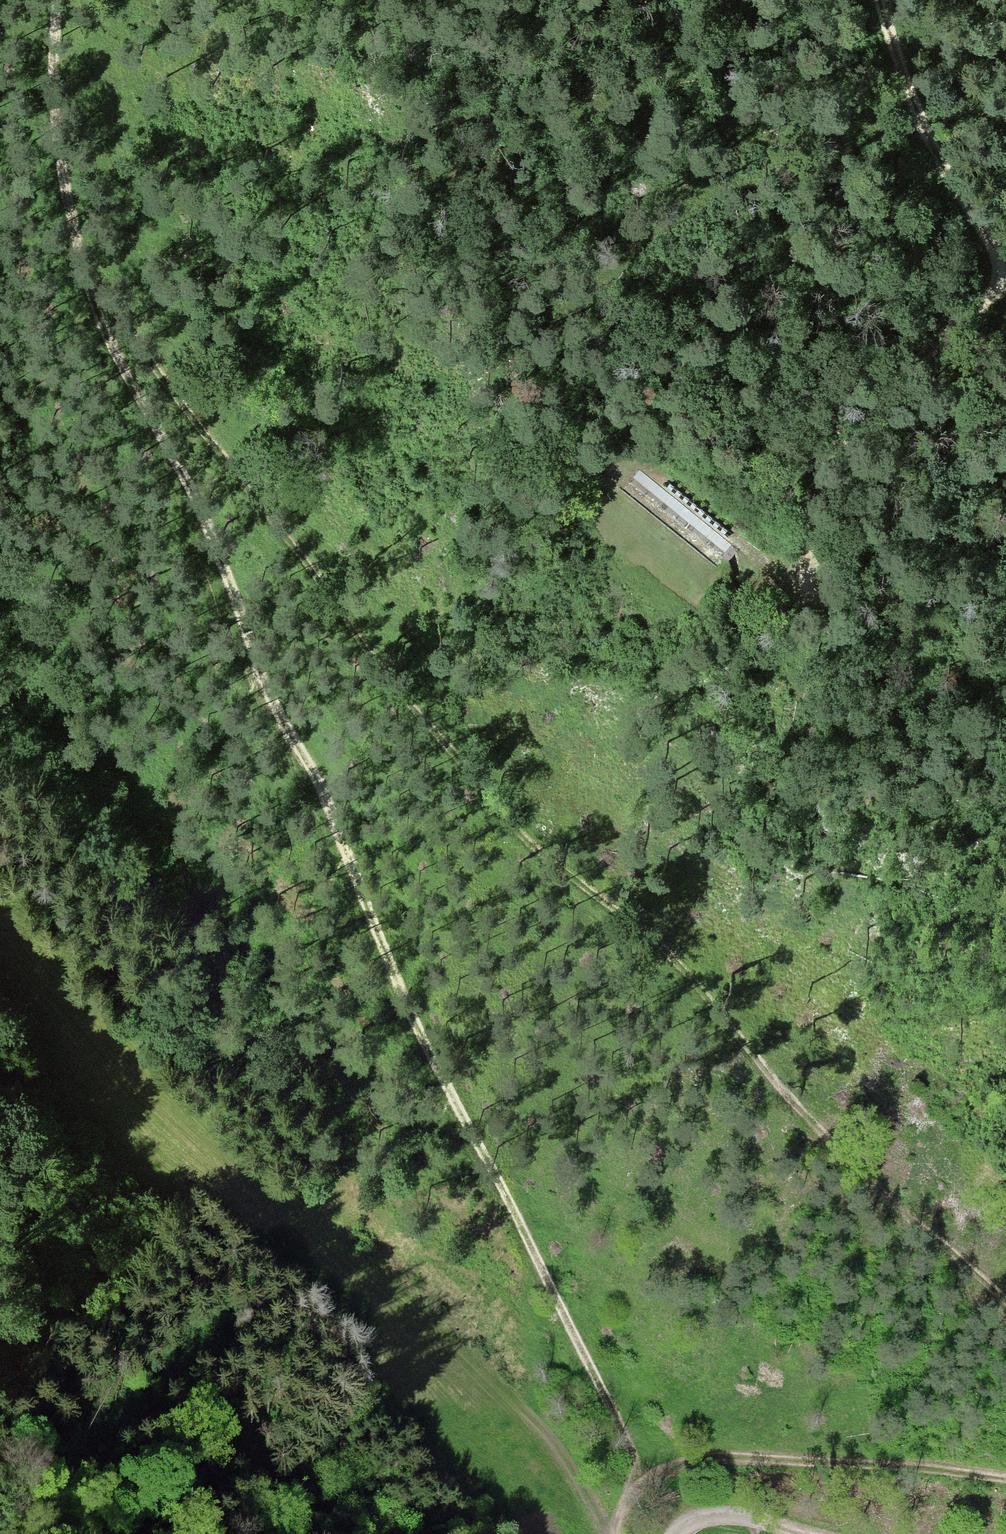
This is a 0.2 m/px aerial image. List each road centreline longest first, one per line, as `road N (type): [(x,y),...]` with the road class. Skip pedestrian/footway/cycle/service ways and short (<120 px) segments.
road 1 (track): [(55,0),(50,87),(82,278),(232,589),(273,704),(316,779),(380,939),(631,1463),(616,1533)]
road 2 (track): [(1005,1303),(792,1106),(668,950),(600,906),(534,847),(82,278)]
road 3 (track): [(606,1533),(562,1449),(413,1301),(326,1241),(164,1067)]
road 4 (track): [(1005,274),(871,406),(824,473),(807,573),(795,588),(749,552)]
road 5 (track): [(631,1483),(699,1459),(1005,1477)]
road 6 (track): [(883,0),(931,137),(1005,264)]
road 7 (track): [(818,1533),(723,1514),(676,1533)]

